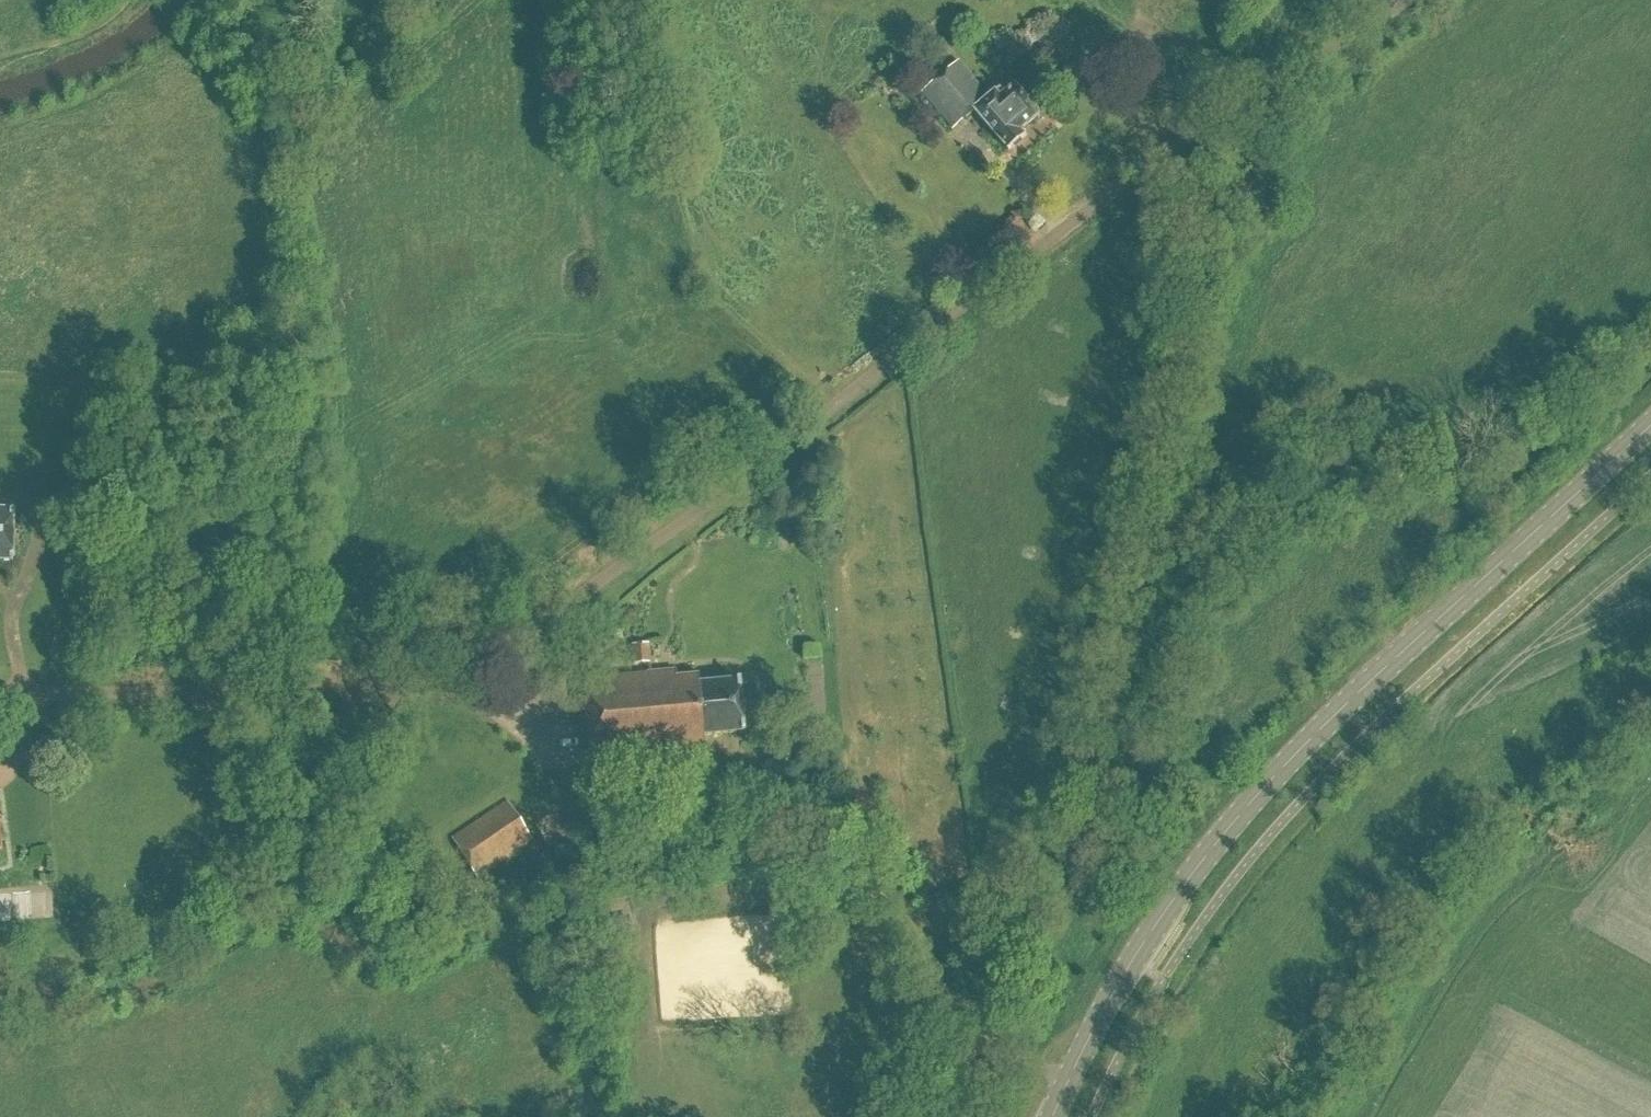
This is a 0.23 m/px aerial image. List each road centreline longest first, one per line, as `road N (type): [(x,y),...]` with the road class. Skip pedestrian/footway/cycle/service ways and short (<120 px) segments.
road 1 (unclassified): [(0,690),(317,697),(449,668),(597,578),(1381,0)]
road 2 (secondary): [(1054,1116),(1129,967),(1196,867),(1306,746),(1538,549),(1650,432)]

